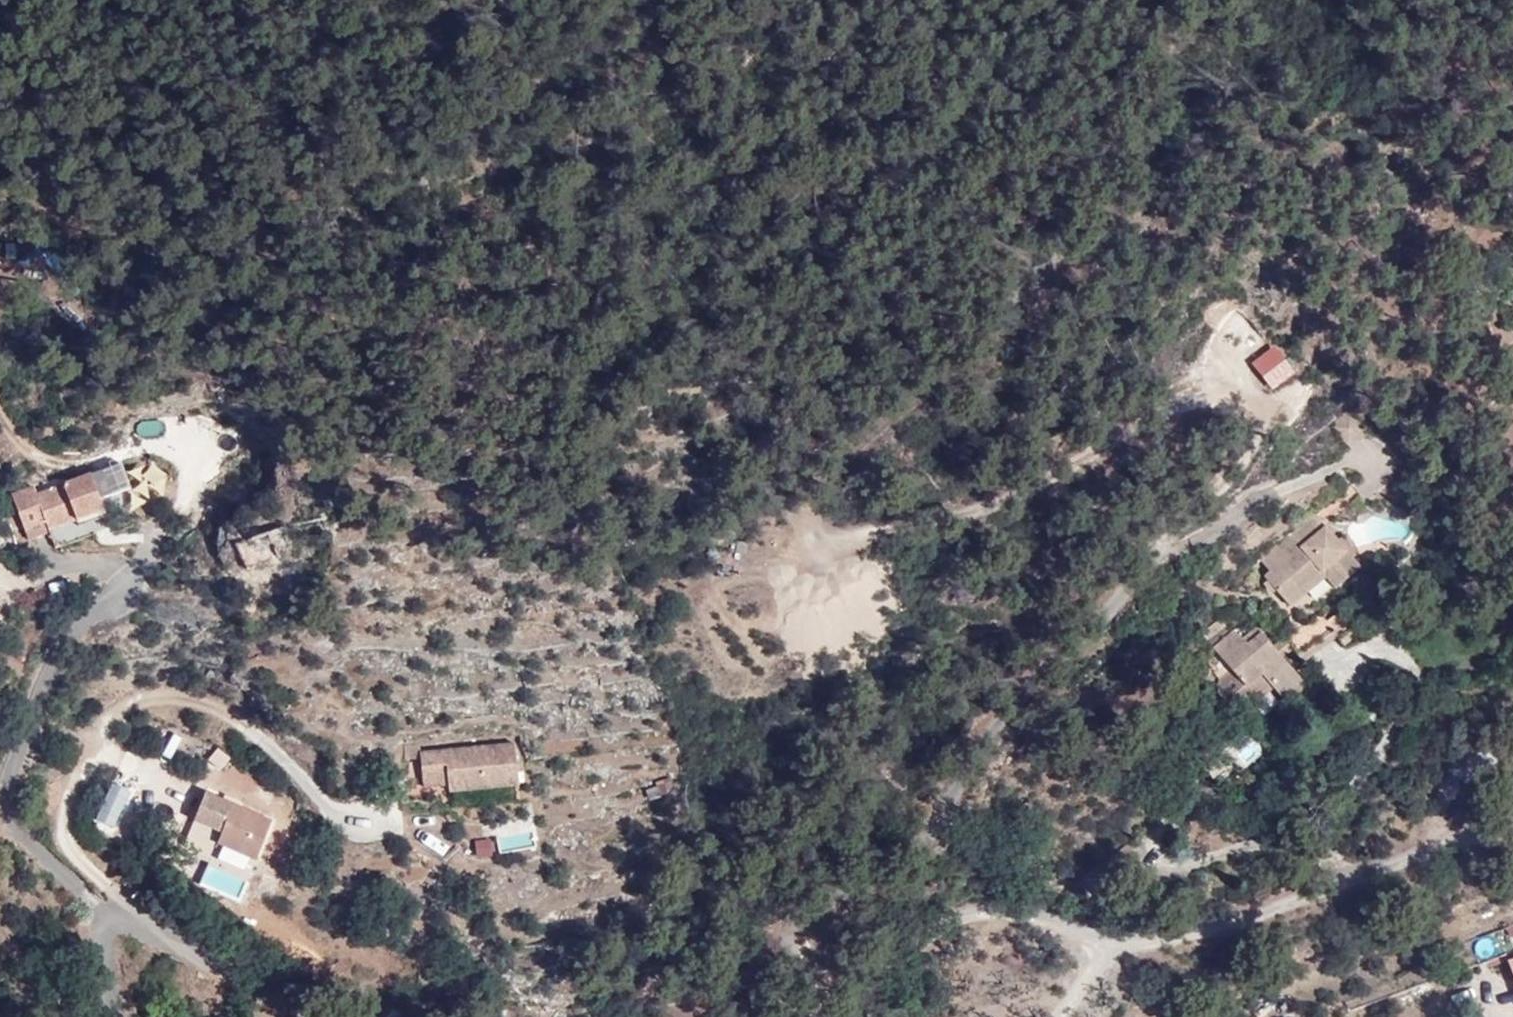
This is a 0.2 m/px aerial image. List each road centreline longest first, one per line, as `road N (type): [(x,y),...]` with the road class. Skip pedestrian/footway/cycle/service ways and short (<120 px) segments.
road 1 (residential): [(1076,927),(992,901),(878,946),(825,936),(827,888),(885,867),(931,828),(916,793),(859,760),(855,720),(1203,540),(1336,460)]
road 2 (residential): [(131,940),(17,826),(2,796),(54,644),(84,611),(120,592),(149,552),(156,513)]
road 3 (residential): [(1076,927),(1145,841),(1182,870),(1242,847),(1298,849),(1366,771),(1373,660)]
road 4 (residential): [(190,953),(75,848),(59,823),(100,724),(136,699),(184,695),(250,724)]
road 5 (residential): [(300,1016),(190,953)]

